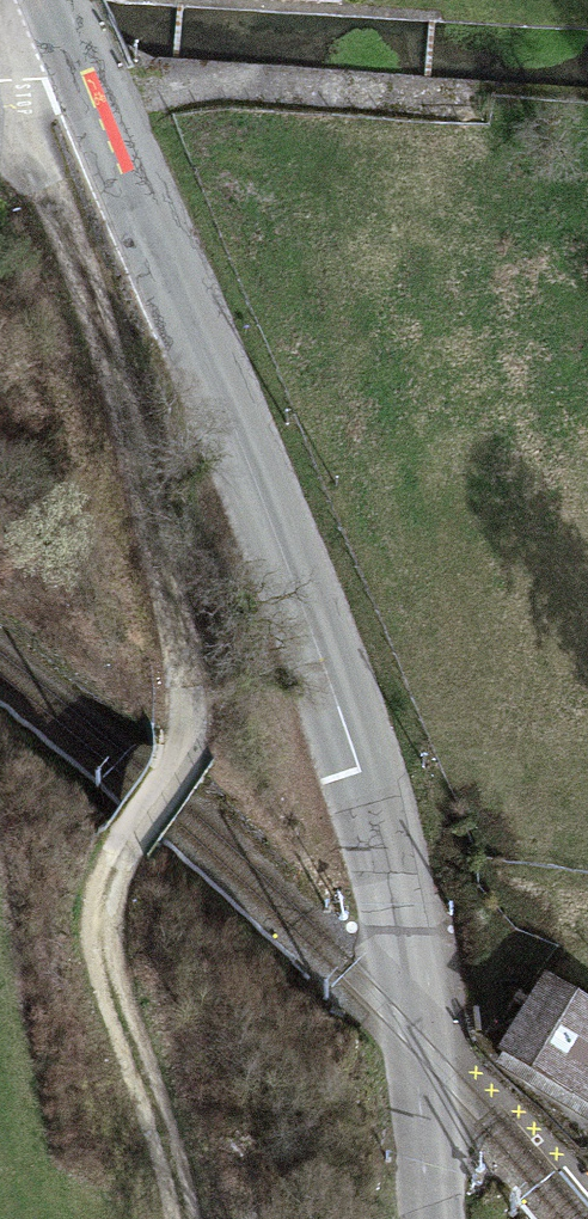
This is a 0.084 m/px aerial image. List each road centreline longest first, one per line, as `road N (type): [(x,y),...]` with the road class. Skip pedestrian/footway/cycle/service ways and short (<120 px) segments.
road 1 (primary): [(430,1218),(422,1047),(371,801),(299,602),(86,83)]
road 2 (track): [(14,85),(94,310),(176,618),(185,748)]
road 3 (track): [(182,1218),(167,1144),(115,1013),(98,918),(117,855),(185,748)]
road 4 (track): [(491,104),(86,83)]

